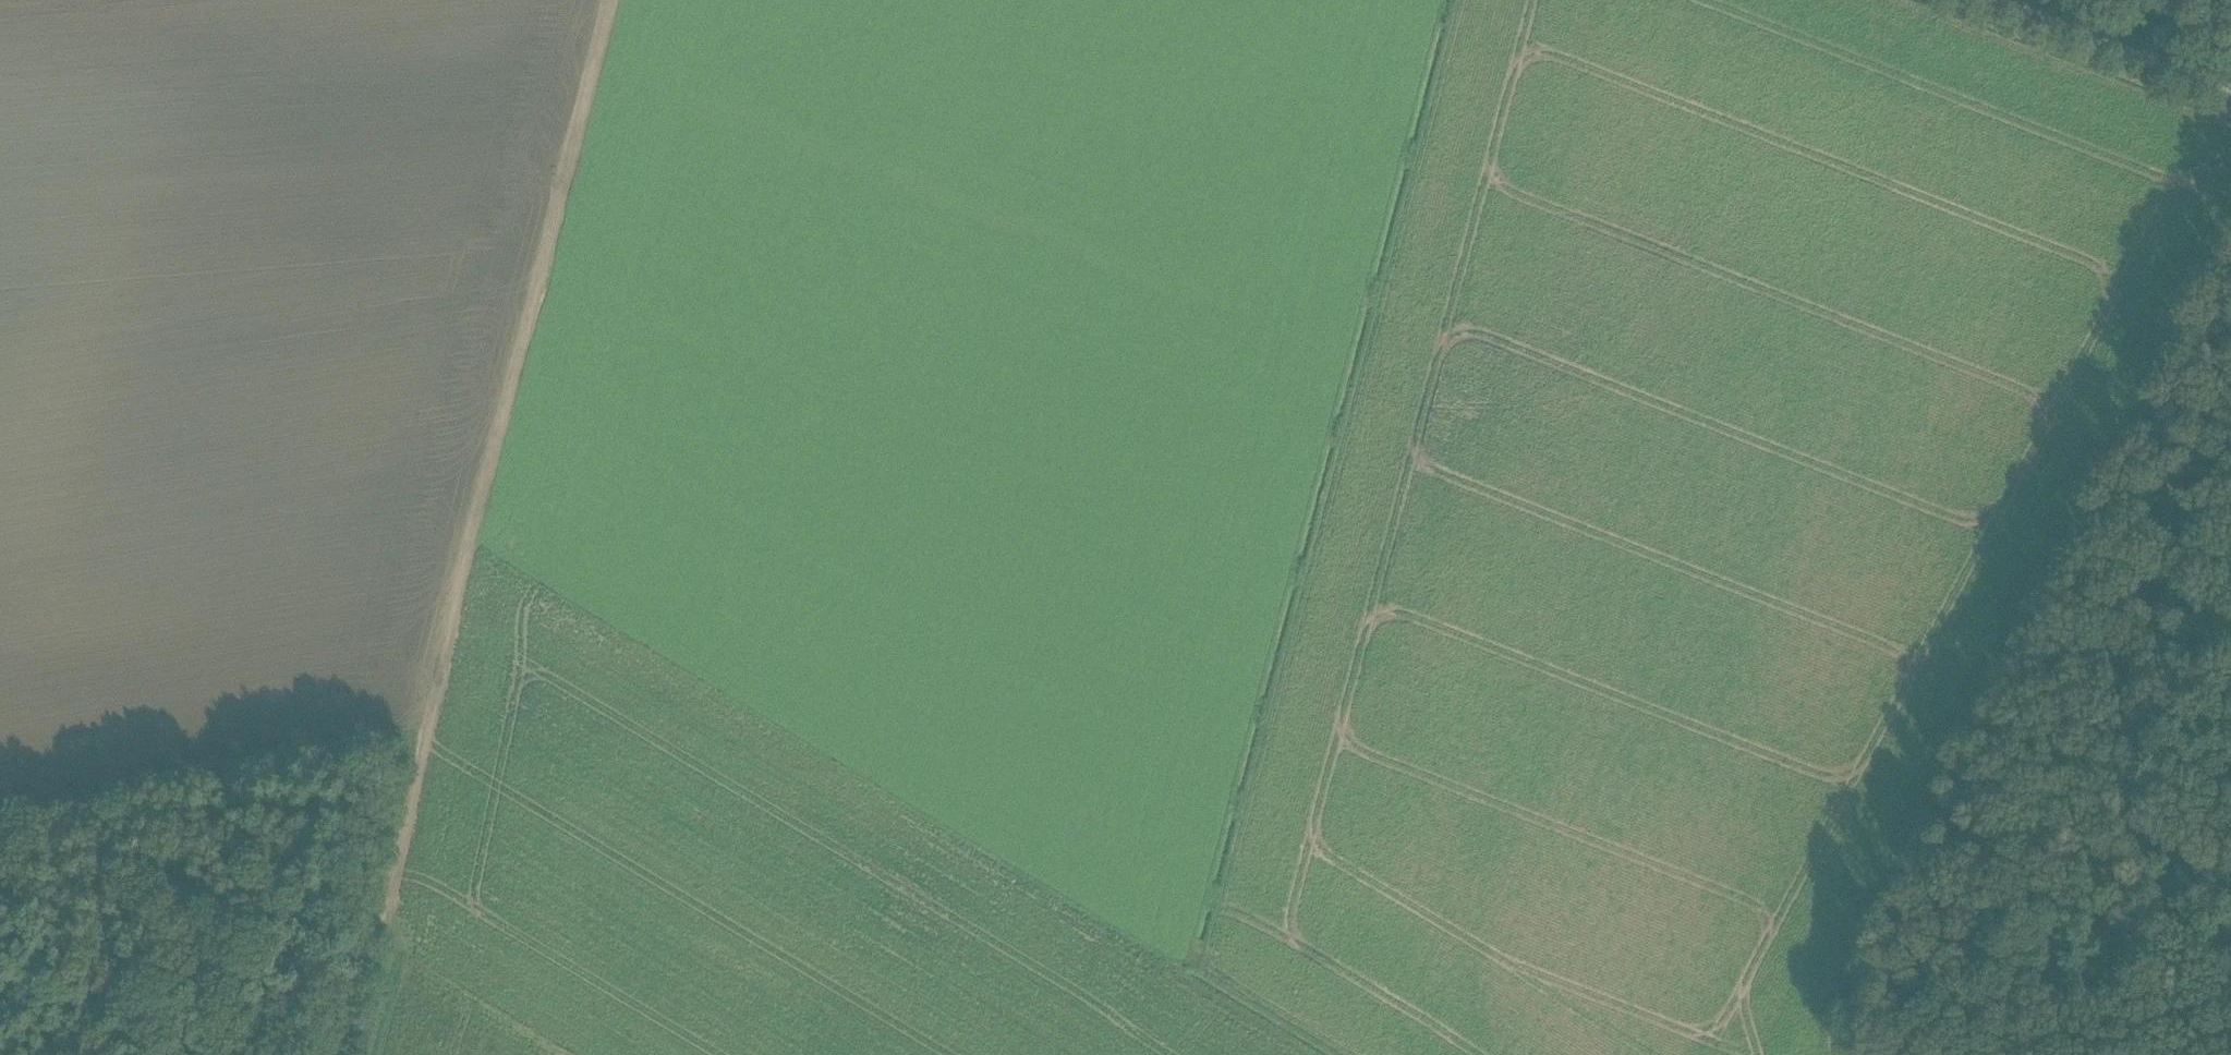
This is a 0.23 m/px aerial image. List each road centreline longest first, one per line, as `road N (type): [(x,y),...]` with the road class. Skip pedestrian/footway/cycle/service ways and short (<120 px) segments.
road 1 (track): [(339,1054),(367,924),(613,0)]
road 2 (track): [(2230,208),(1847,1009),(1892,1054)]
road 3 (unclassified): [(2230,93),(1991,0)]

